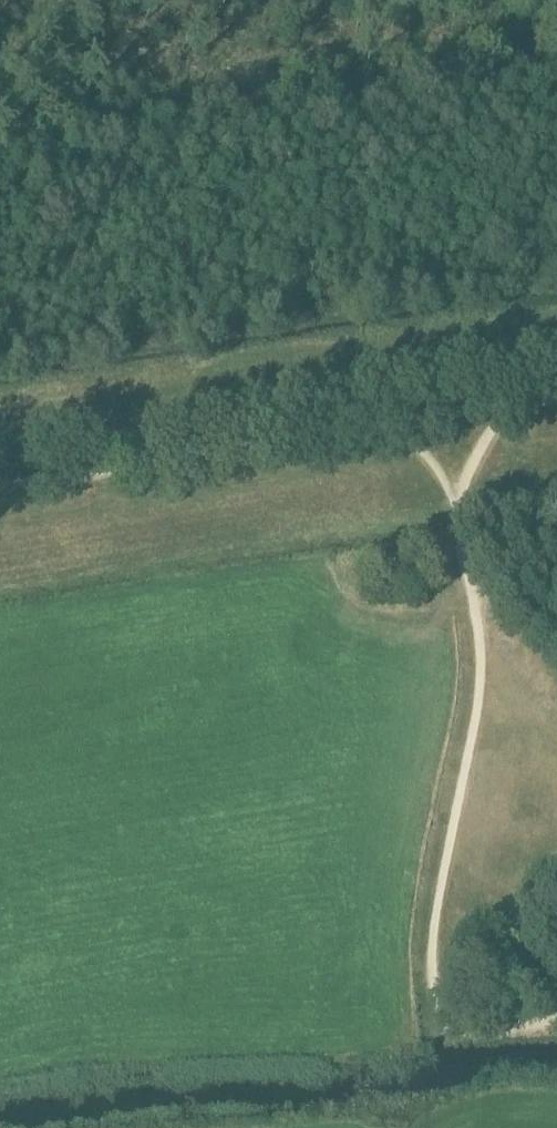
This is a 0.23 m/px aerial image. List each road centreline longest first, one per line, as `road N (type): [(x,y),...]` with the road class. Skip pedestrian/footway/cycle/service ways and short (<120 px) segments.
road 1 (track): [(556,400),(0,493)]

